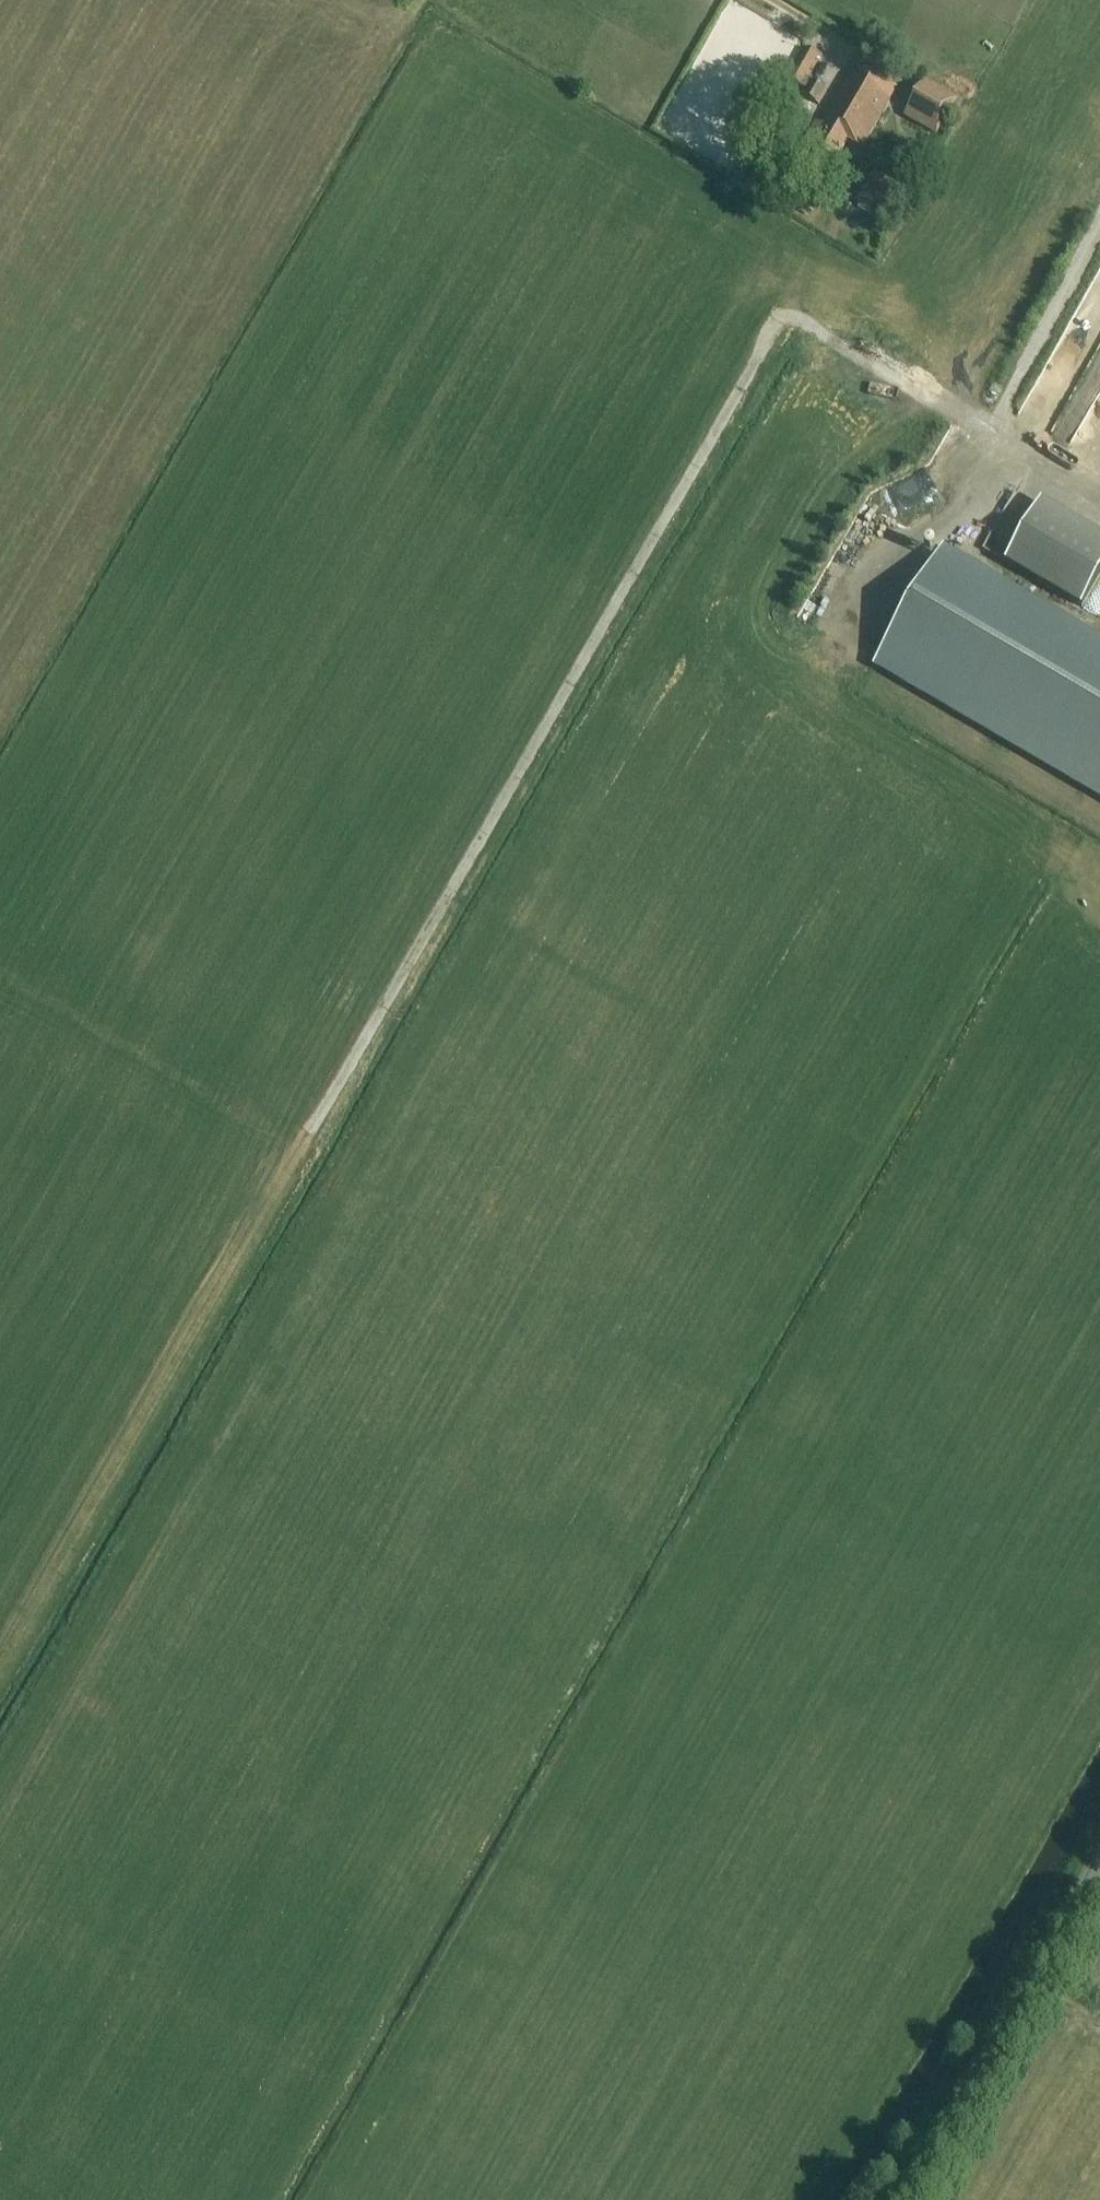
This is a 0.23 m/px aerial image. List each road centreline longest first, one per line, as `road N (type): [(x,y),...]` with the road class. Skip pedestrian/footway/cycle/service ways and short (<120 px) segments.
road 1 (tertiary): [(908,2199),(1099,1869)]

